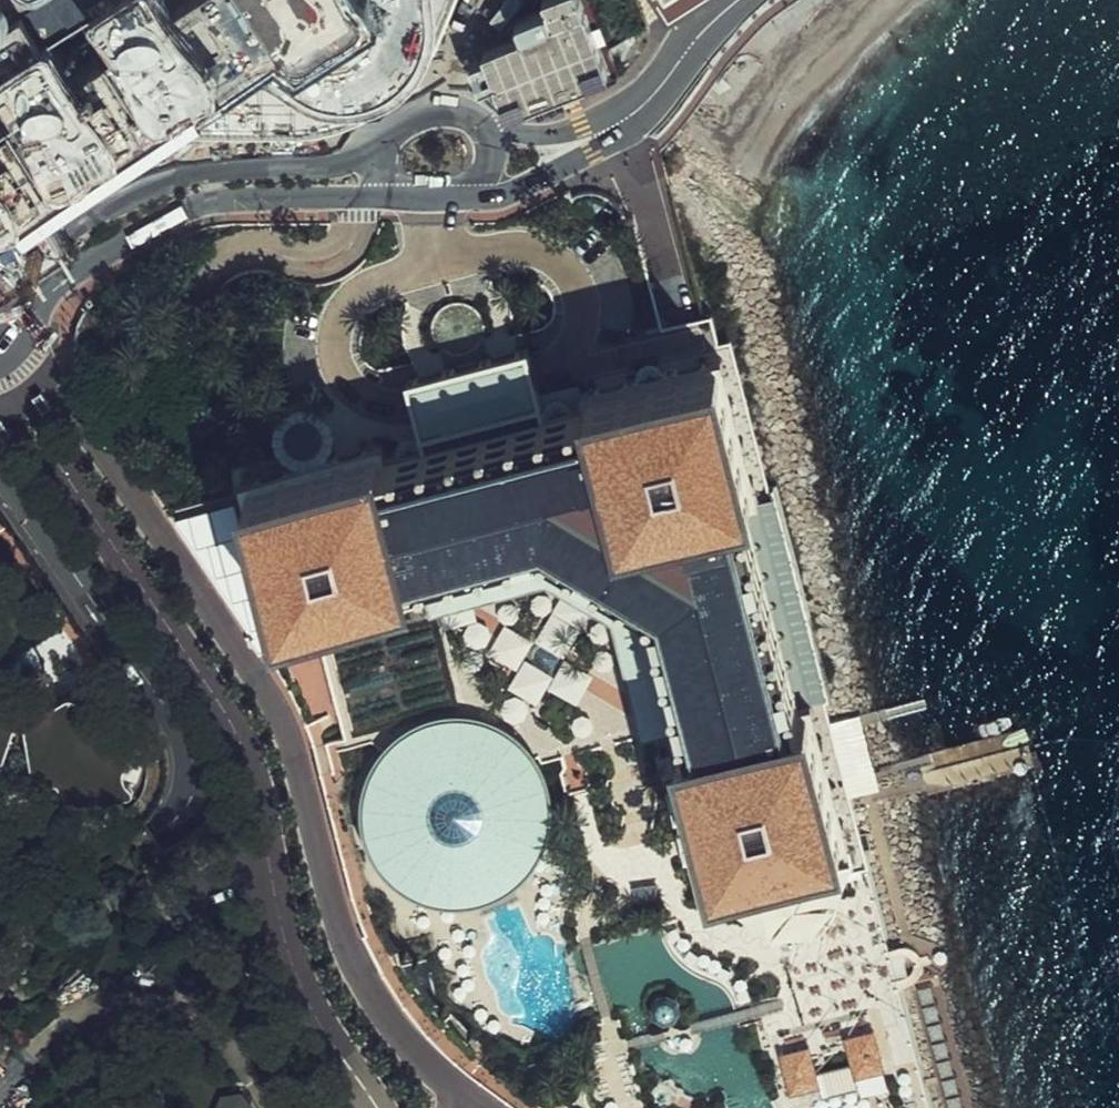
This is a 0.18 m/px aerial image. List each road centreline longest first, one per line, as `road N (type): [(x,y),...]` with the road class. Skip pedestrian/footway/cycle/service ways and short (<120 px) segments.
road 1 (tertiary): [(389,141),(349,164),(215,175),(141,195),(0,277)]
road 2 (tertiary): [(24,331),(84,277),(187,213),(289,198),(378,199)]
road 3 (primary): [(0,182),(209,46),(263,21)]
road 4 (primary): [(263,21),(289,72),(332,88),(356,86),(395,57),(405,35),(405,0)]
road 5 (tertiary): [(618,127),(658,96),(689,50),(739,0)]
road 6 (tertiary): [(463,198),(533,183),(618,127)]
road 7 (tertiary): [(618,127),(518,138),(479,126)]

